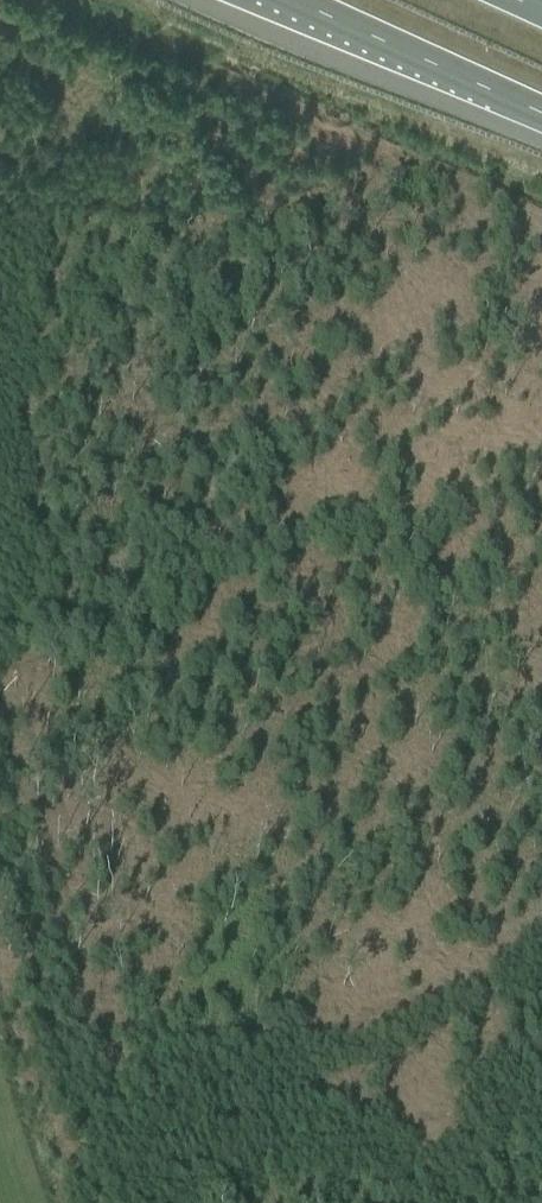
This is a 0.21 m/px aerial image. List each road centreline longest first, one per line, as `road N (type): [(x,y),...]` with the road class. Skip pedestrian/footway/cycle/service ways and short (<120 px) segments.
road 1 (motorway): [(305,0),(541,107)]

